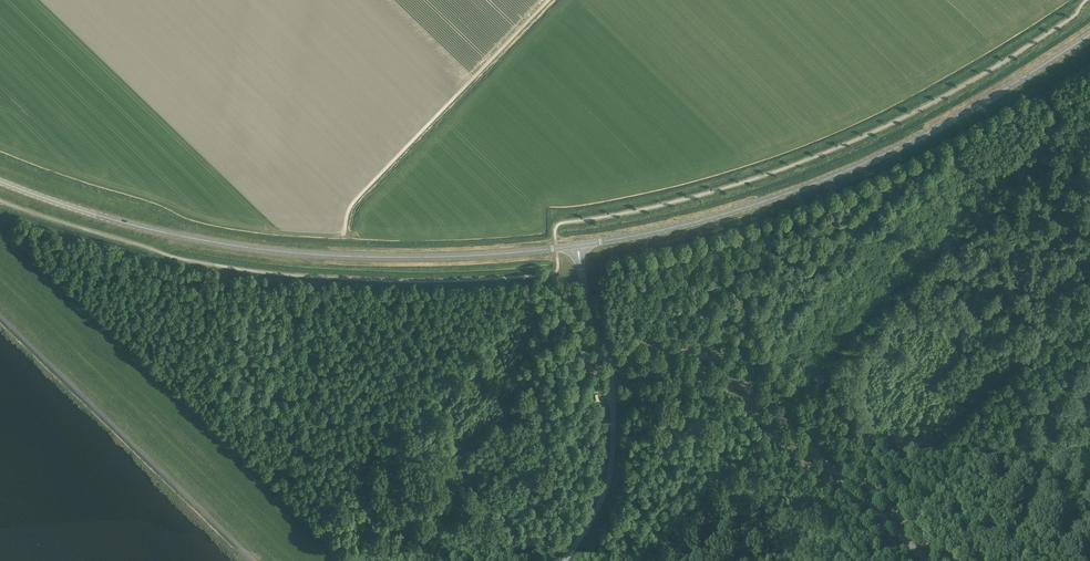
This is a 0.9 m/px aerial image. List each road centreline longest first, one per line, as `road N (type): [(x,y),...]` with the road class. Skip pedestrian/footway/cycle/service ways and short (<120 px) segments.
road 1 (secondary): [(578,245),(456,256),(292,253),(165,233),(0,181)]
road 2 (secondary): [(578,245),(713,217),(851,169),(939,127),(1089,35)]
road 3 (unclassified): [(928,560),(727,367),(682,351),(609,360)]
road 4 (track): [(345,234),(355,200),(549,0)]
road 5 (unclassified): [(565,560),(601,501),(613,460),(609,360)]
road 6 (unclassified): [(609,360),(592,334),(578,245)]

